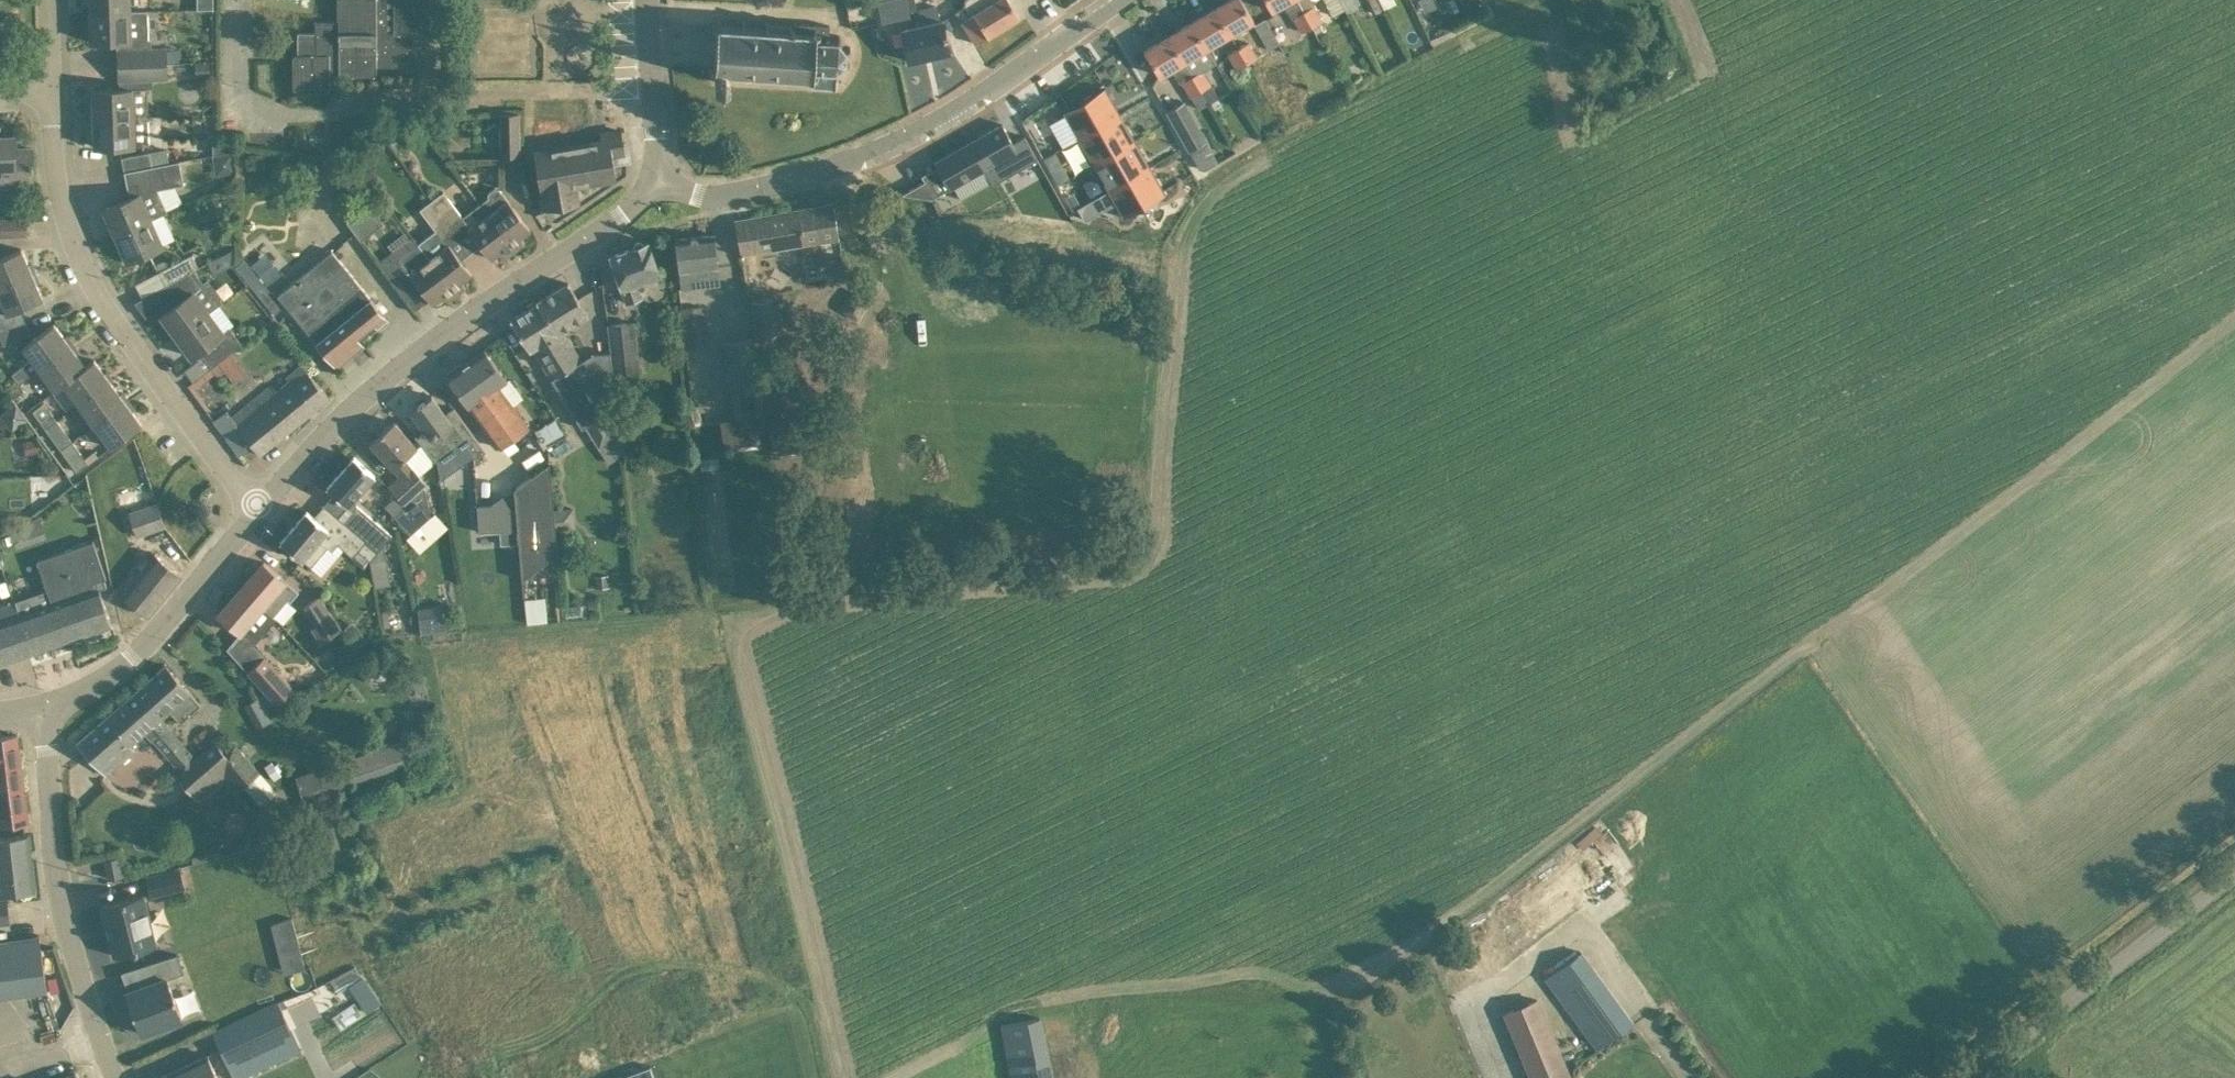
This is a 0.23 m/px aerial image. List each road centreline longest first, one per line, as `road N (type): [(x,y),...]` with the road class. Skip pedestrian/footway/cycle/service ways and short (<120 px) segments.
road 1 (tertiary): [(657,186),(733,195),(851,158),(930,124),(1123,0)]
road 2 (unclassified): [(258,508),(416,350),(657,186)]
road 3 (residential): [(258,508),(114,319),(80,255),(64,211),(52,90)]
road 4 (unclassified): [(118,1077),(75,963),(50,839),(44,711)]
road 5 (unclassified): [(1959,1077),(2234,870)]
road 6 (unknown): [(651,80),(401,91),(390,0)]
road 7 (unclassified): [(44,711),(131,657),(258,508)]
road 8 (unknown): [(391,7),(300,39),(319,115),(401,91)]
road 9 (tertiary): [(657,186),(647,0)]

